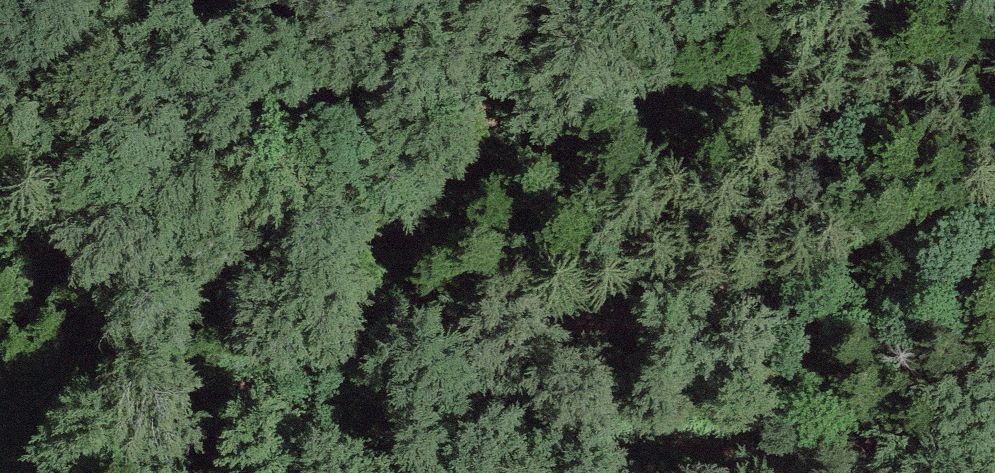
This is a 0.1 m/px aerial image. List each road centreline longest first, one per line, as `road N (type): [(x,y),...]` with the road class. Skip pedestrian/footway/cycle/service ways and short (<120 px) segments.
road 1 (track): [(45,472),(91,446),(181,416),(226,383),(460,327),(683,312),(852,270),(994,209)]
road 2 (track): [(181,416),(245,422),(362,408),(739,445),(934,450),(994,438)]

